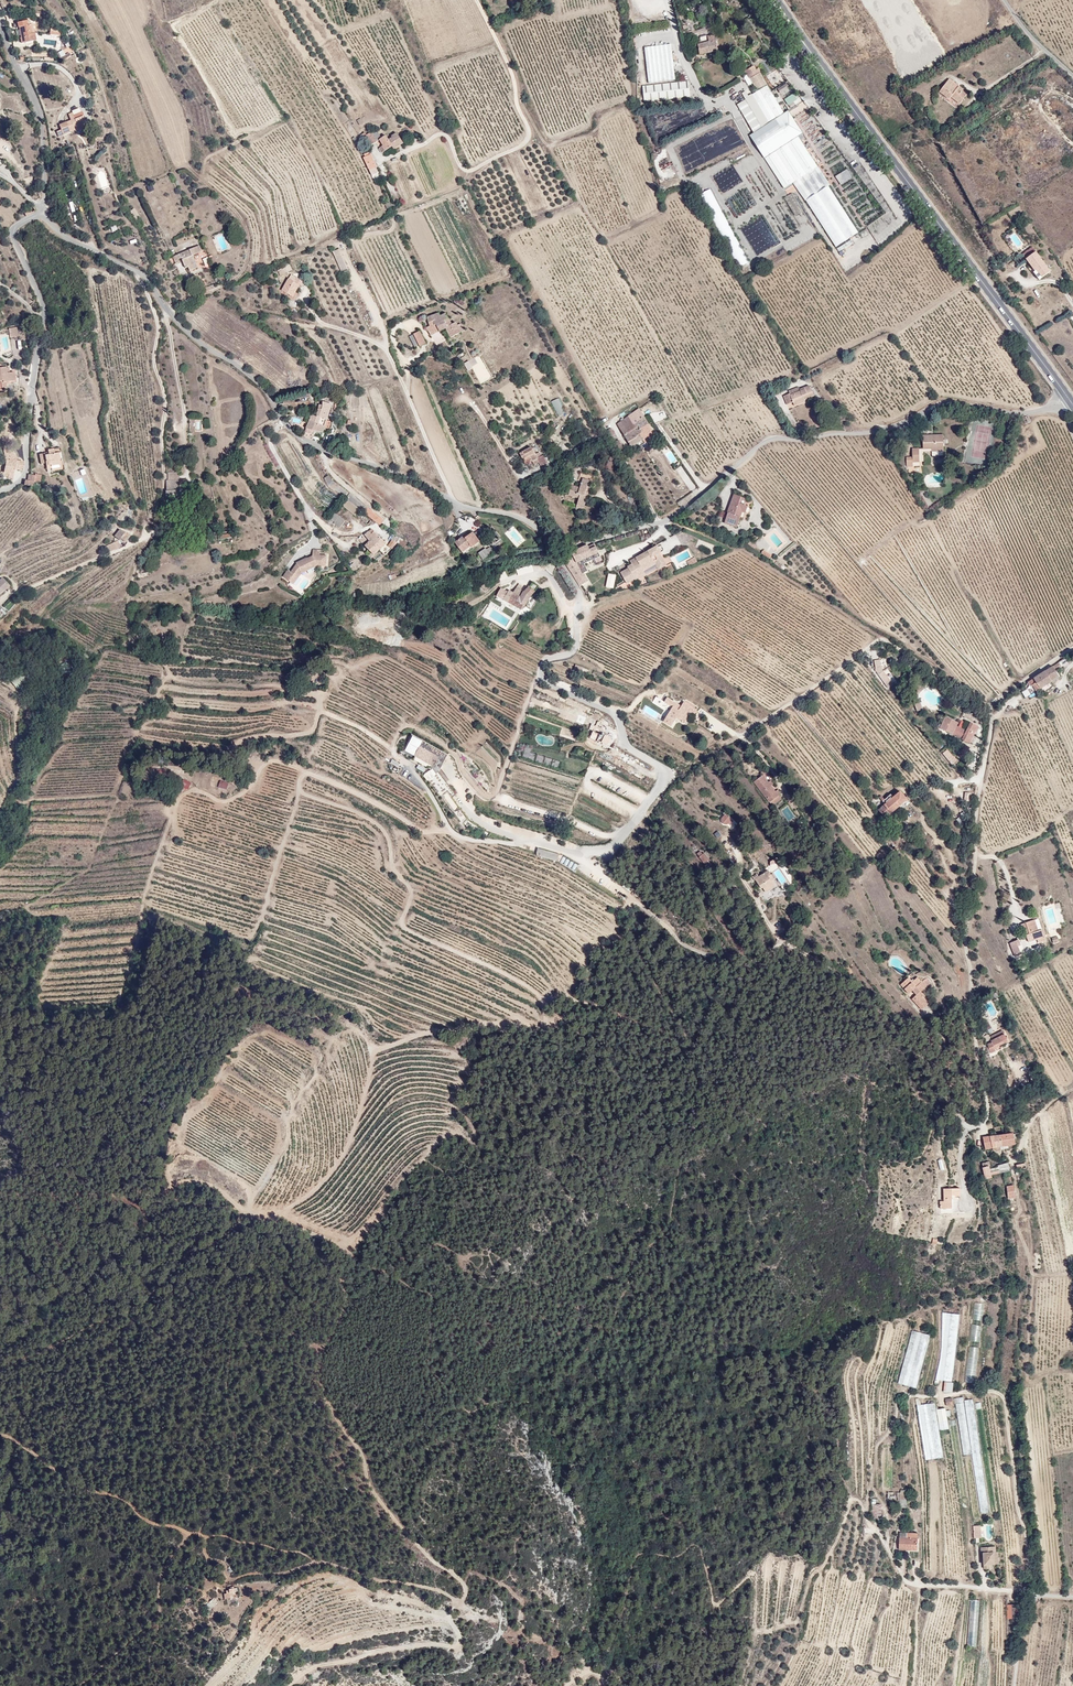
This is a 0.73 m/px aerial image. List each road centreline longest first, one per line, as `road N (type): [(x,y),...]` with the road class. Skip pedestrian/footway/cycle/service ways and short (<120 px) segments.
road 1 (unclassified): [(1069,398),(1025,413),(939,404),(876,431),(773,438),(665,521),(573,545),(517,516),(455,504),(428,485),(300,439),(256,381),(176,322),(147,278),(60,234),(40,213)]
road 2 (unclassified): [(1072,649),(991,706),(965,943),(988,1101),(983,1124),(970,1130),(954,1084),(903,1018),(819,958),(783,946),(764,966),(726,963),(681,942),(637,901)]
road 3 (track): [(637,901),(664,990),(688,1028),(612,993),(564,986),(531,1027),(422,1031),(384,1044),(350,1154),(275,1214),(196,1172),(175,1186),(0,1186)]
road 4 (track): [(289,1685),(307,1671),(373,1652),(455,1644),(460,1628),(452,1616),(466,1590),(455,1570),(412,1542),(372,1490),(319,1386),(318,1354),(341,1304),(341,1278)]
road 5 (track): [(459,1598),(293,1551),(155,1525),(122,1498),(67,1482),(0,1433)]
road 6 (primary): [(779,9),(1069,398)]
road 7 (unclassified): [(40,213),(13,237),(44,305),(27,470),(0,490)]
road 8 (unclassified): [(0,26),(41,117),(40,213)]
road 9 (track): [(204,1535),(206,1556),(231,1578),(321,1560)]
road 10 (unclassified): [(1072,1599),(1024,1594),(1015,1685)]

